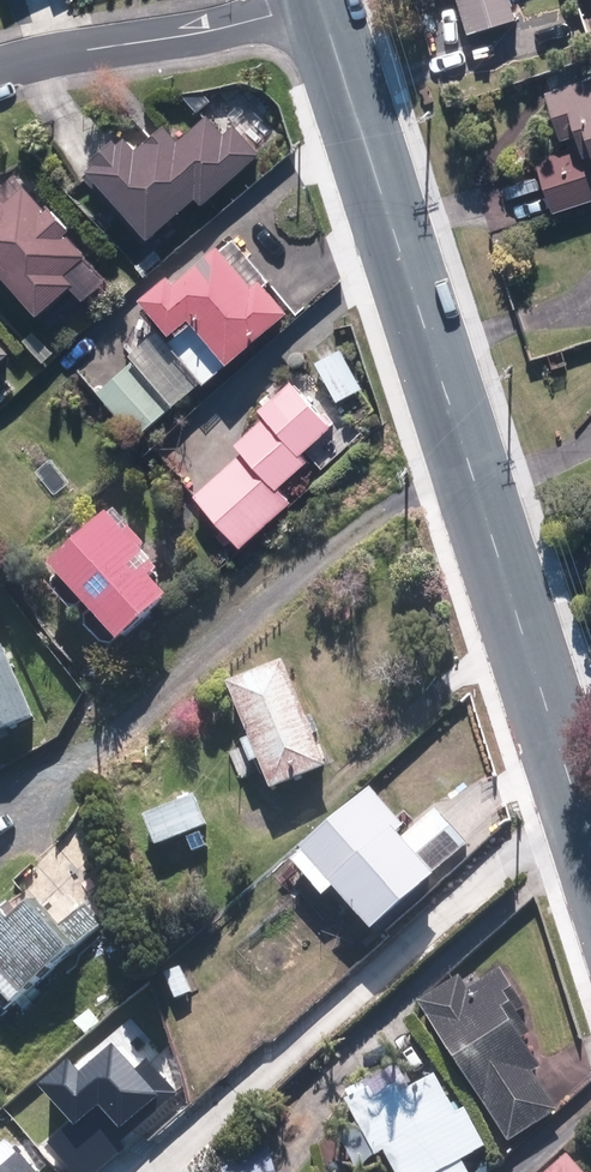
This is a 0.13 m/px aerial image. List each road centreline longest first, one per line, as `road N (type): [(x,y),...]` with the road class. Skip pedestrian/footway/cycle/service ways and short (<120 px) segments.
road 1 (tertiary): [(582,796),(318,0)]
road 2 (residential): [(582,796),(151,1171)]
road 3 (residential): [(318,0),(226,27),(52,53),(0,69)]

